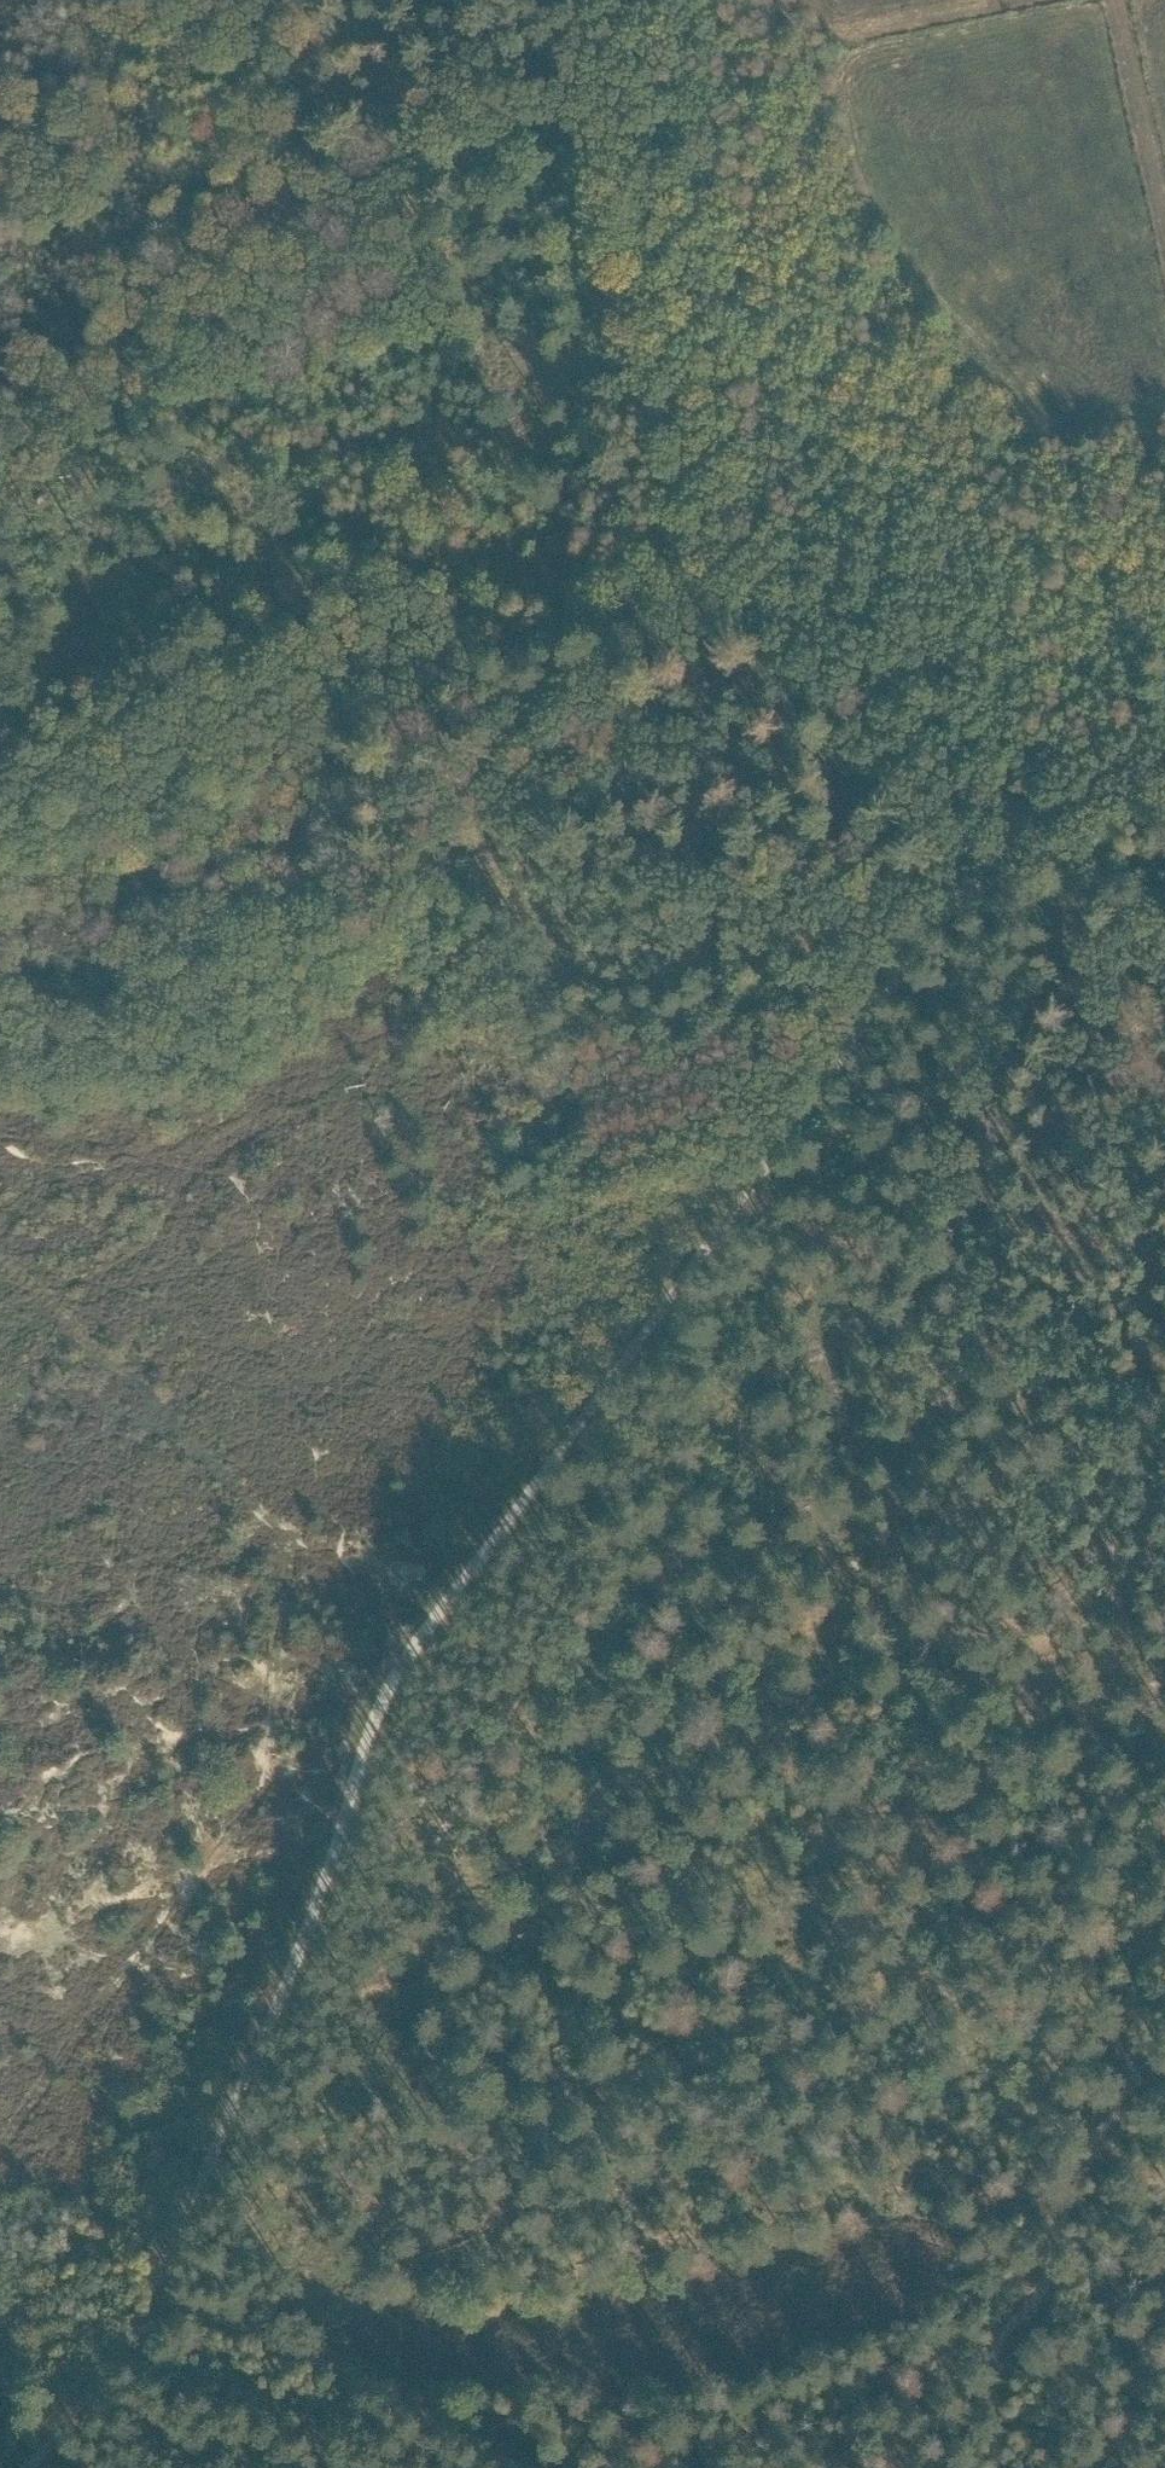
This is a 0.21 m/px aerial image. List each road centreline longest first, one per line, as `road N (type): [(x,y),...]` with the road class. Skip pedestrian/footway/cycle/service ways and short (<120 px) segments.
road 1 (track): [(1164,211),(1117,0)]

